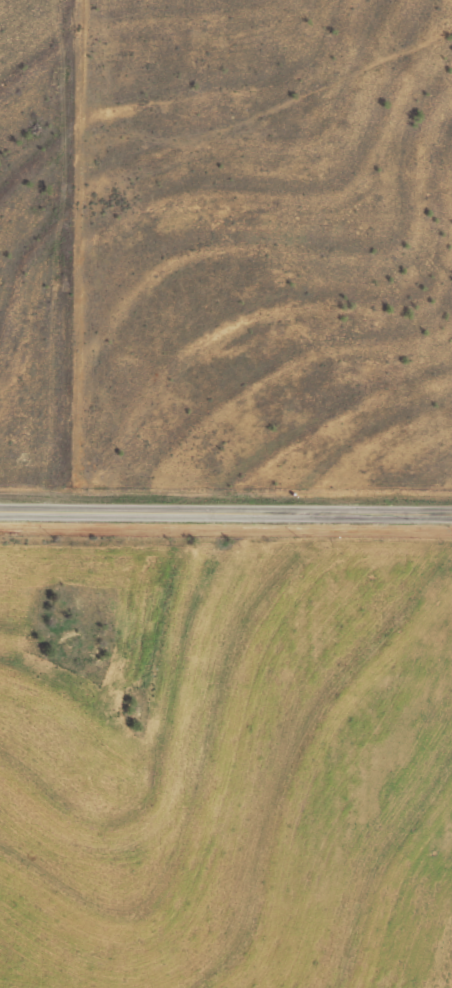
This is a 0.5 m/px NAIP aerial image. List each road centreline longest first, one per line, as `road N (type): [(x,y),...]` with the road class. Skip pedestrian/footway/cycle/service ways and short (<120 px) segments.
road 1 (secondary): [(451,516),(0,513)]

